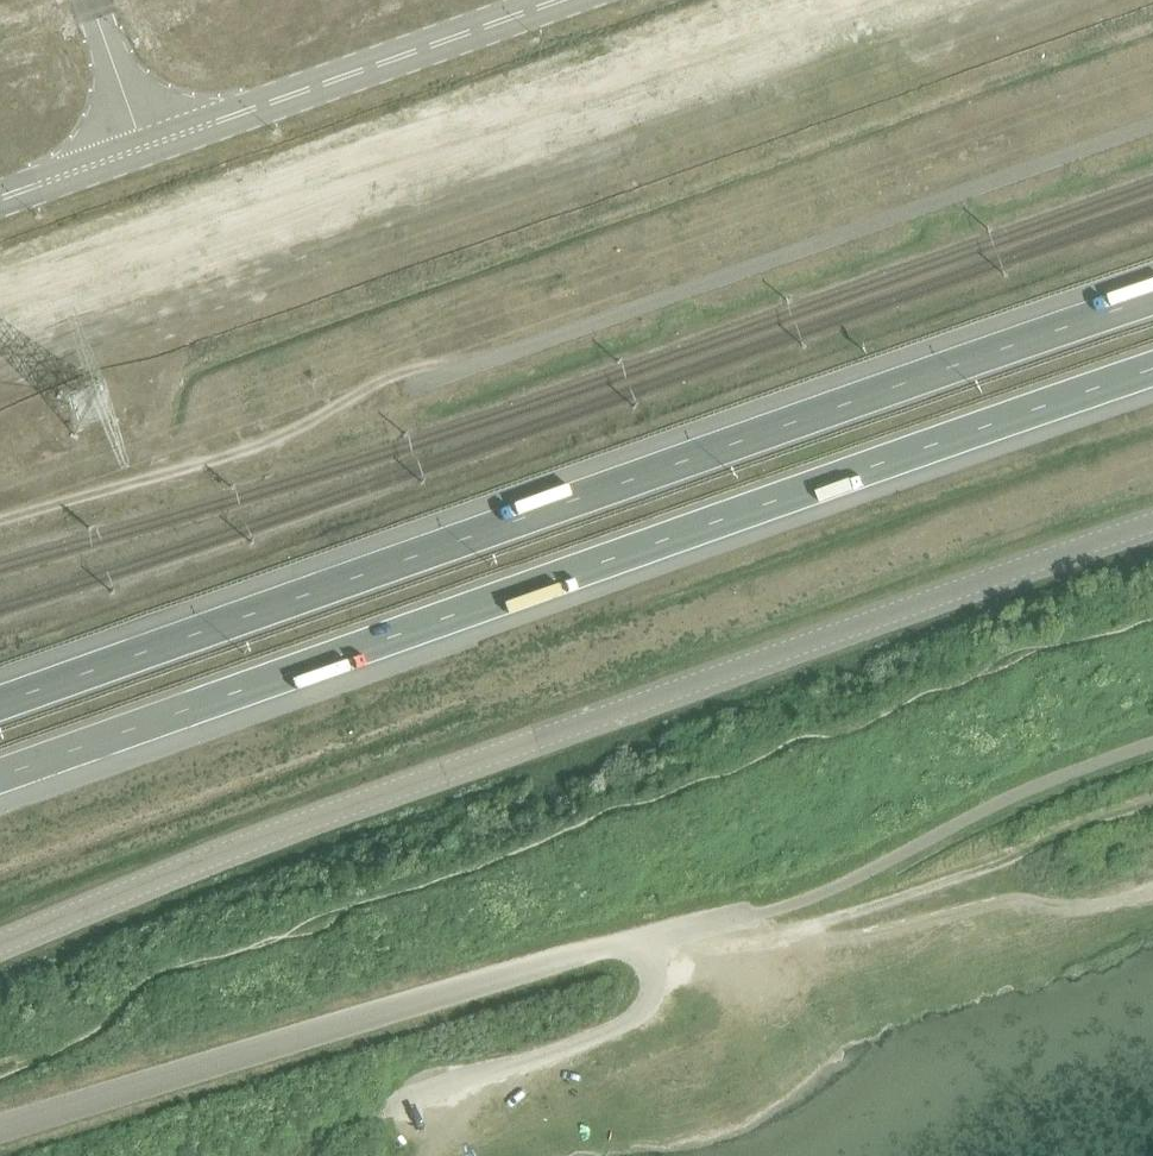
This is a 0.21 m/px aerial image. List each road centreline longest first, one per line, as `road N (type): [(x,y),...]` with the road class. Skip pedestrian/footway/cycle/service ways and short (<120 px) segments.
road 1 (unclassified): [(0,944),(201,862),(1152,521)]
road 2 (trunk): [(0,776),(1152,368)]
road 3 (trunk): [(1152,298),(0,704)]
road 4 (unclassified): [(0,198),(559,0)]
road 5 (track): [(730,920),(769,936),(830,921),(1152,803)]

